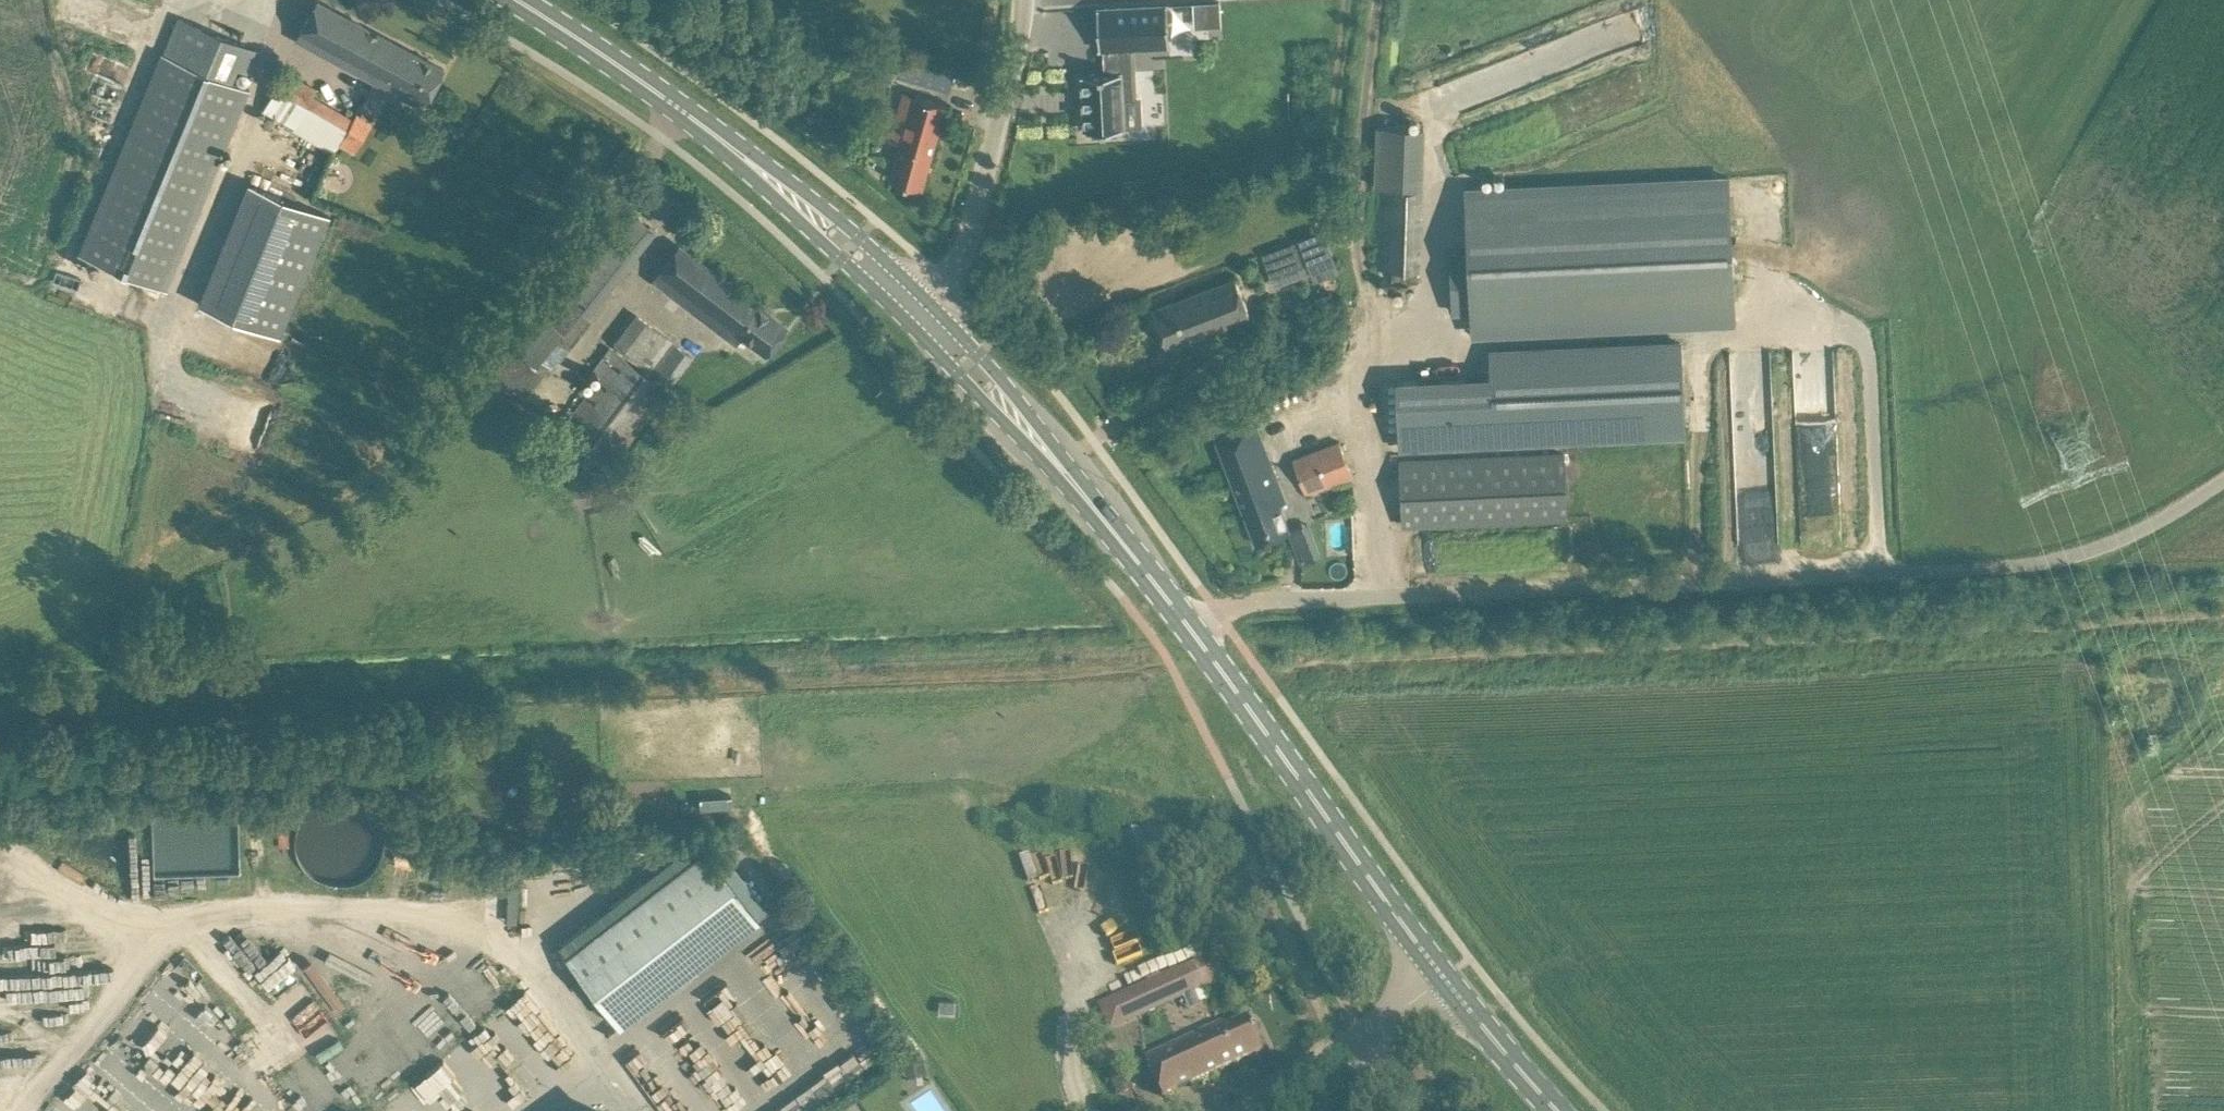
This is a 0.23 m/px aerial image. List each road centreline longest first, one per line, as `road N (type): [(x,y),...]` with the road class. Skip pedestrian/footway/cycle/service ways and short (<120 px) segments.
road 1 (unclassified): [(1192,630),(1229,607),(1266,599),(2036,564),(2131,535),(2223,478)]
road 2 (track): [(67,634),(317,512),(381,469),(420,430),(537,265),(678,107)]
road 3 (secondary): [(1443,972),(1192,630)]
road 4 (unclassified): [(930,303),(966,248),(1024,0)]
road 5 (secondary): [(517,0),(746,159)]
road 6 (secondary): [(930,303),(821,203),(767,162),(746,159)]
road 7 (secondary): [(746,159),(752,177),(910,325)]
road 8 (secondary): [(1192,630),(1056,462)]
road 9 (secondary): [(1056,462),(1050,439),(930,303)]
road 10 (secondary): [(910,325),(1033,450),(1056,462)]
road 11 (secondary): [(1557,1110),(1443,972)]
road 12 (unclassified): [(1257,1110),(1367,1035)]

